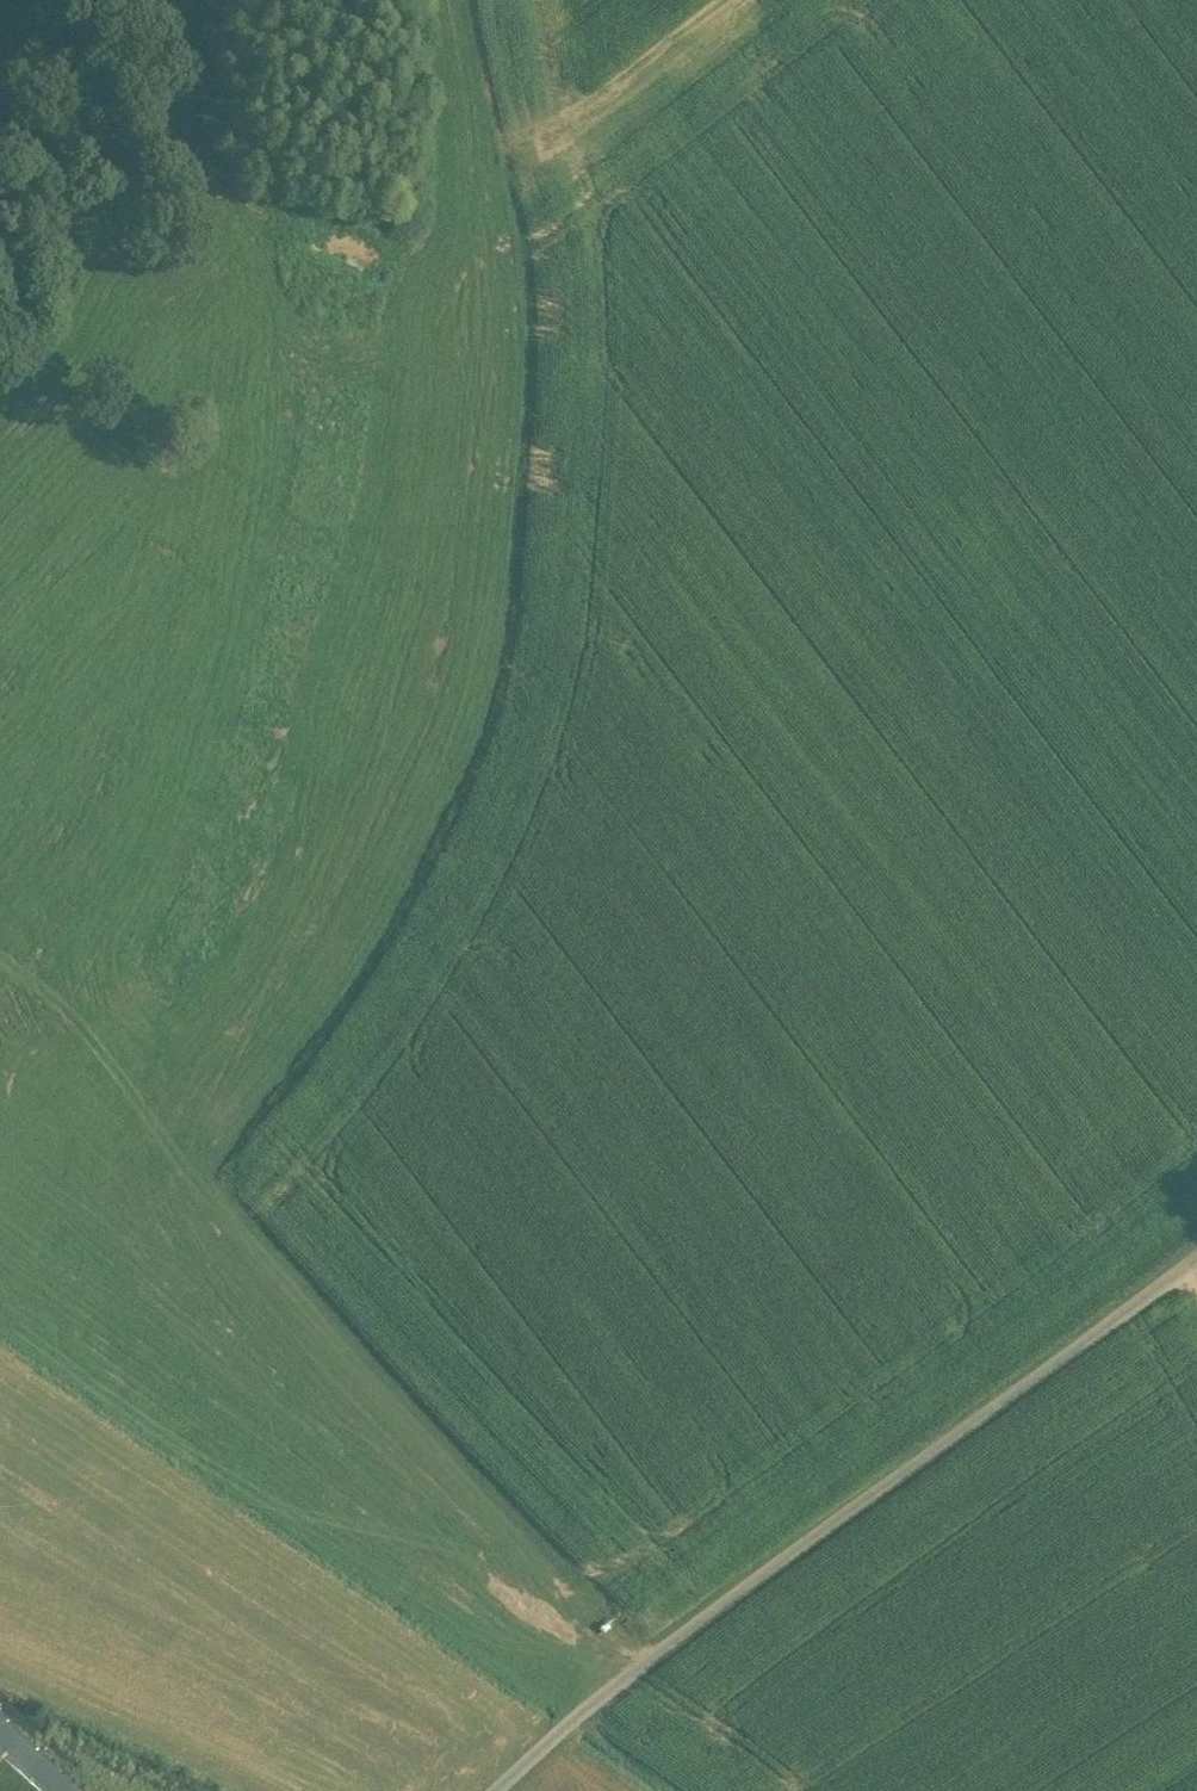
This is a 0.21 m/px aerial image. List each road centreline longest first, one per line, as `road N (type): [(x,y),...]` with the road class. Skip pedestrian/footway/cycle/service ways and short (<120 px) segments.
road 1 (residential): [(490,1790),(1196,1248)]

